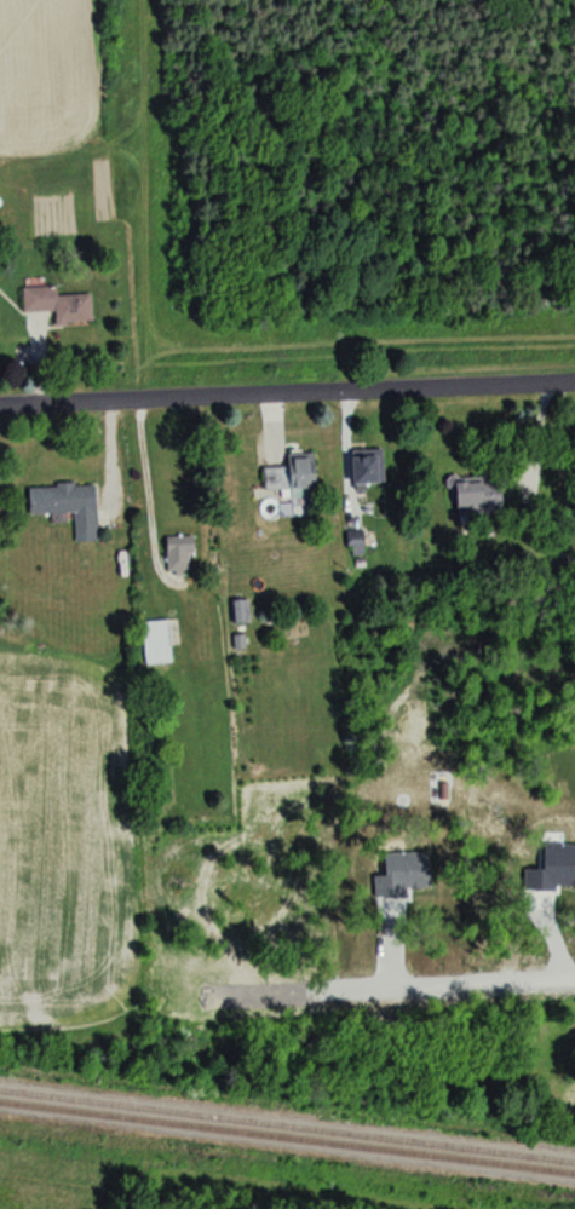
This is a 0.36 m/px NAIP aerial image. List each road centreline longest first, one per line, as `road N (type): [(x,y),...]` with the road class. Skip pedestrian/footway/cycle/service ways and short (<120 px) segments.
road 1 (residential): [(0,410),(574,386)]

